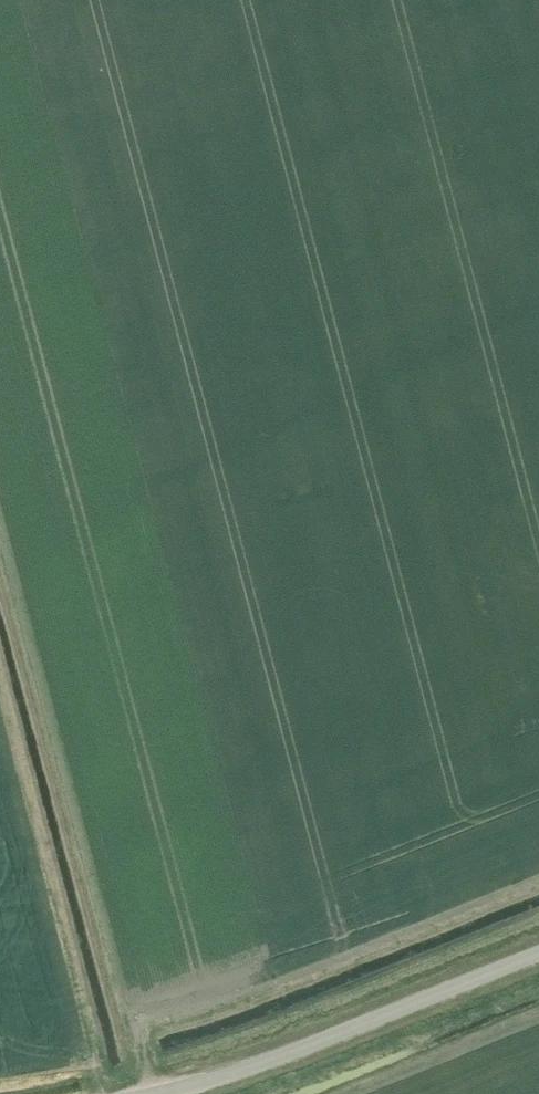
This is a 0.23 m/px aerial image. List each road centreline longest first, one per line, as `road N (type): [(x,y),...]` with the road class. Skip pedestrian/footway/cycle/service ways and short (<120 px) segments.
road 1 (unclassified): [(538,953),(248,1067),(154,1093)]

